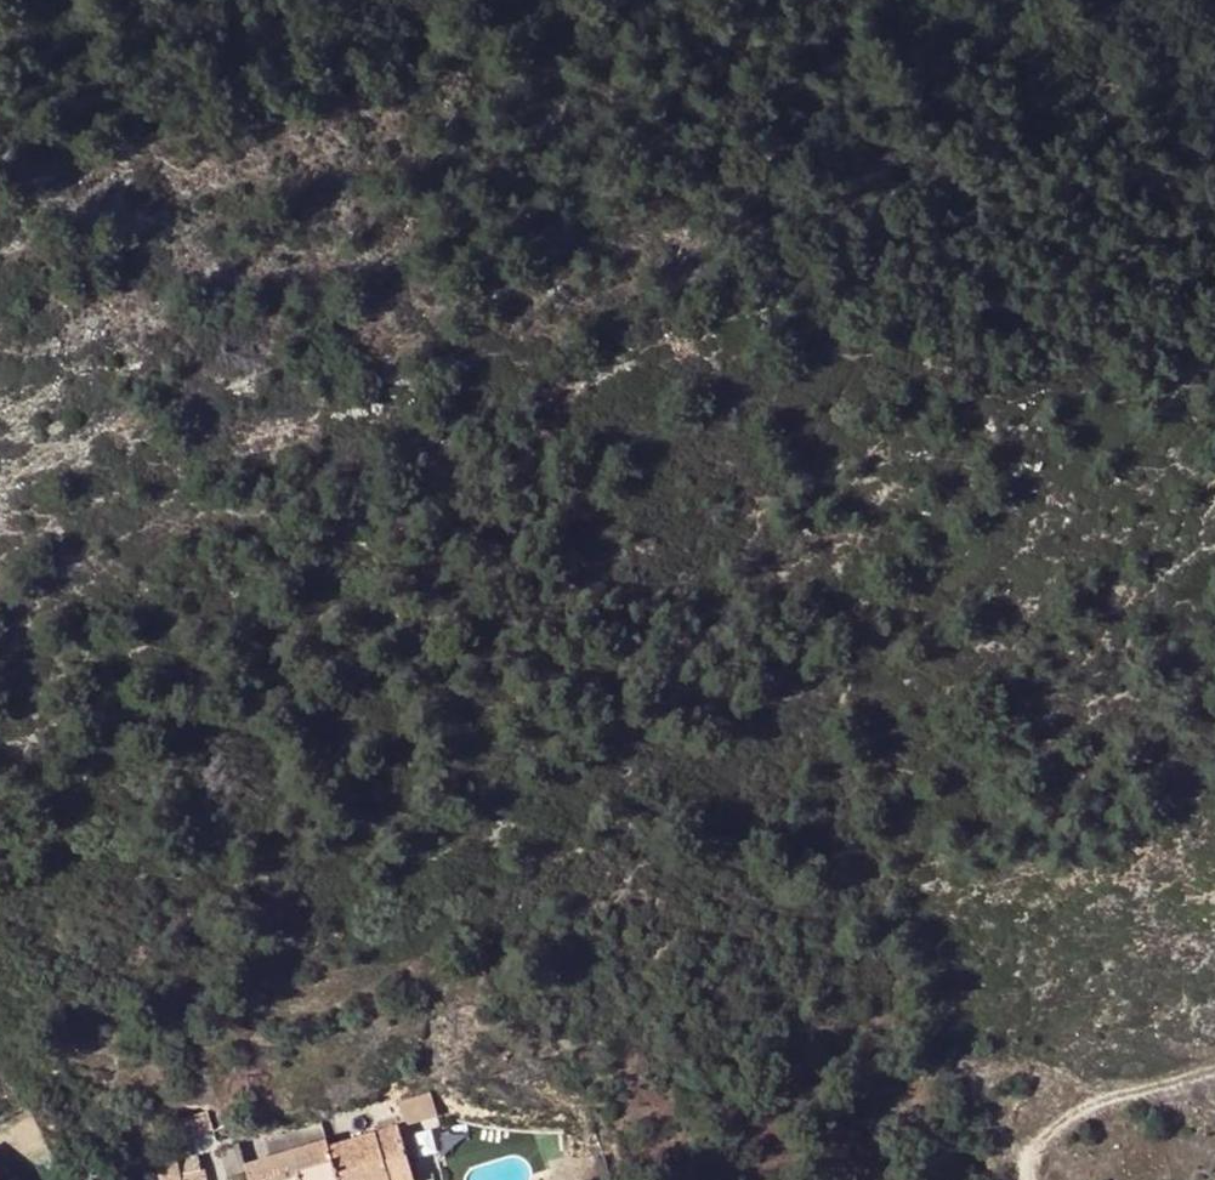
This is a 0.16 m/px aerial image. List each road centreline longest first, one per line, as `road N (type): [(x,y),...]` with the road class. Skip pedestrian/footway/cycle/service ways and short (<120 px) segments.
road 1 (track): [(1023,1179),(1024,1155),(1090,1106),(1214,1072)]

